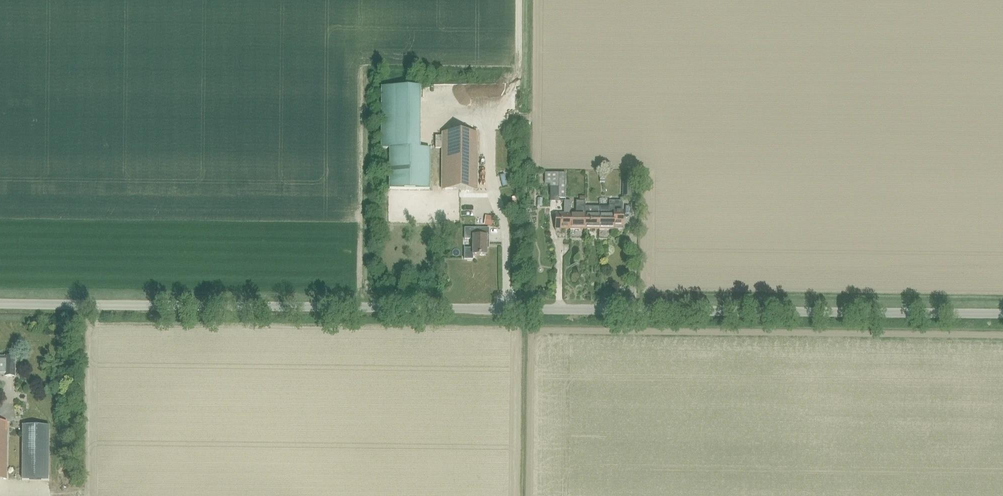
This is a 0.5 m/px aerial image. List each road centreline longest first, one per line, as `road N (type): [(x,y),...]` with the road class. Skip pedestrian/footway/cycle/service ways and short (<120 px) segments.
road 1 (unclassified): [(1002,314),(0,304)]

